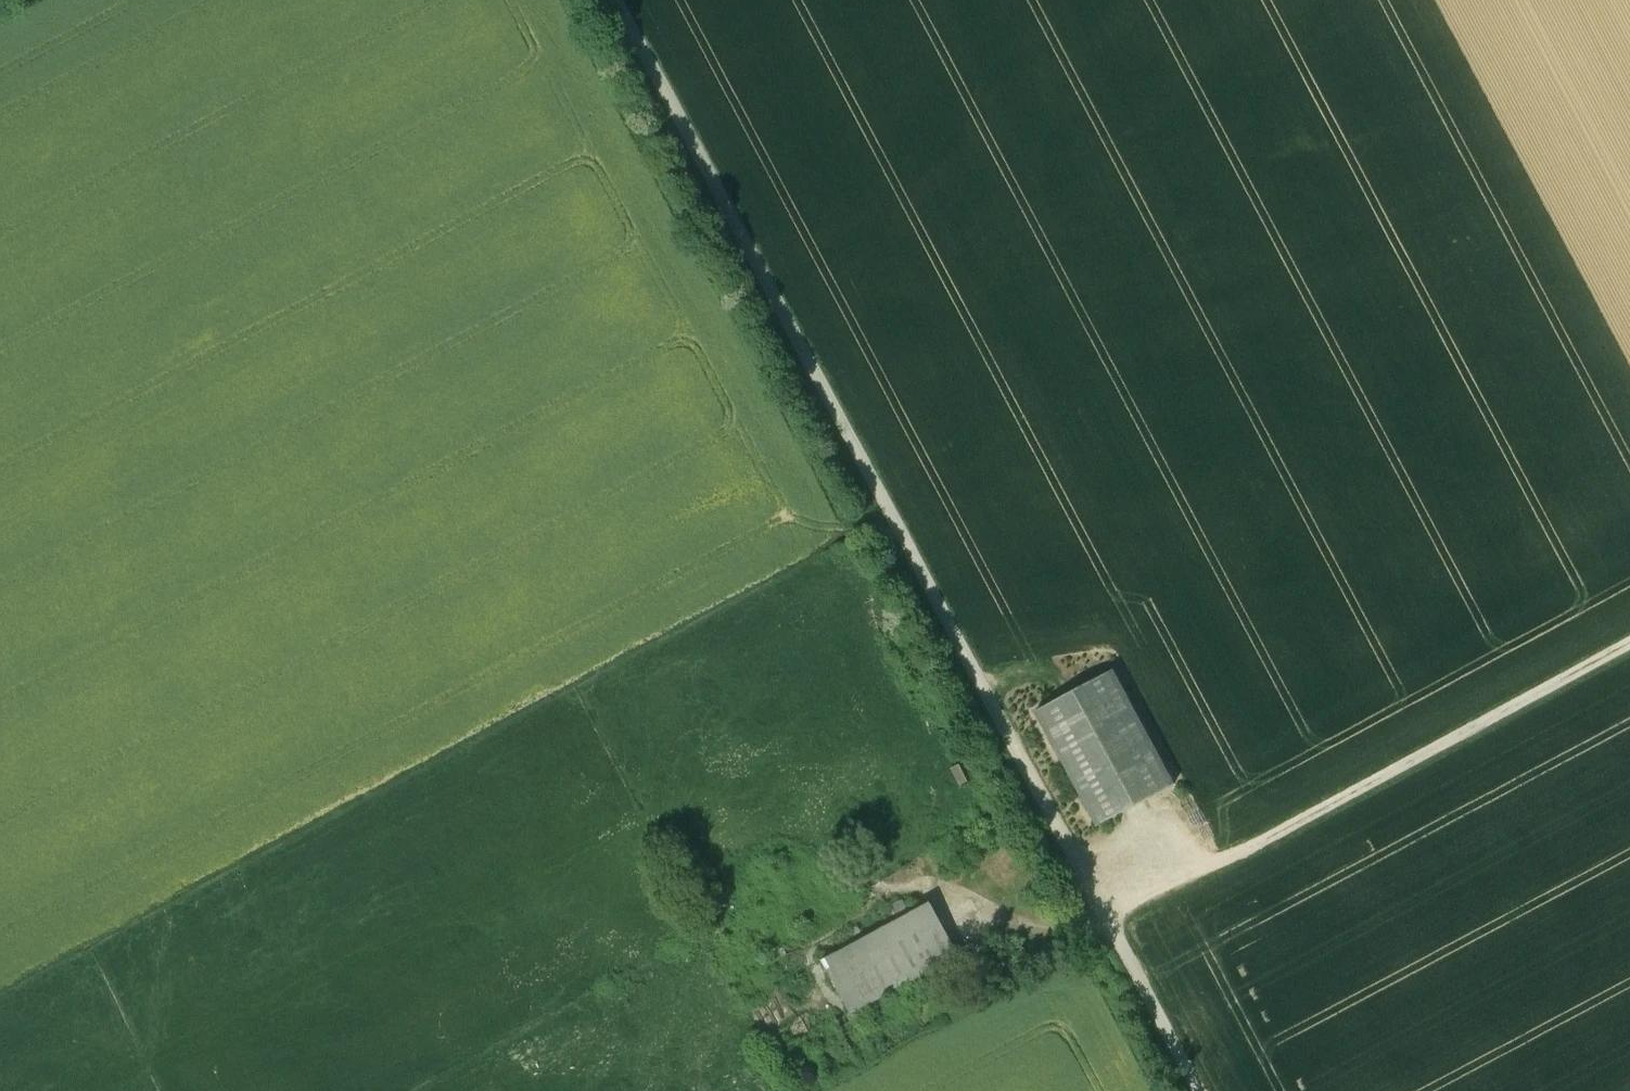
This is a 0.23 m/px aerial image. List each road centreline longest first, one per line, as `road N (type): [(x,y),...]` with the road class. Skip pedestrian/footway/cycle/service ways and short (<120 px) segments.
road 1 (track): [(616,0),(1201,1090)]
road 2 (track): [(1108,918),(1629,640)]

